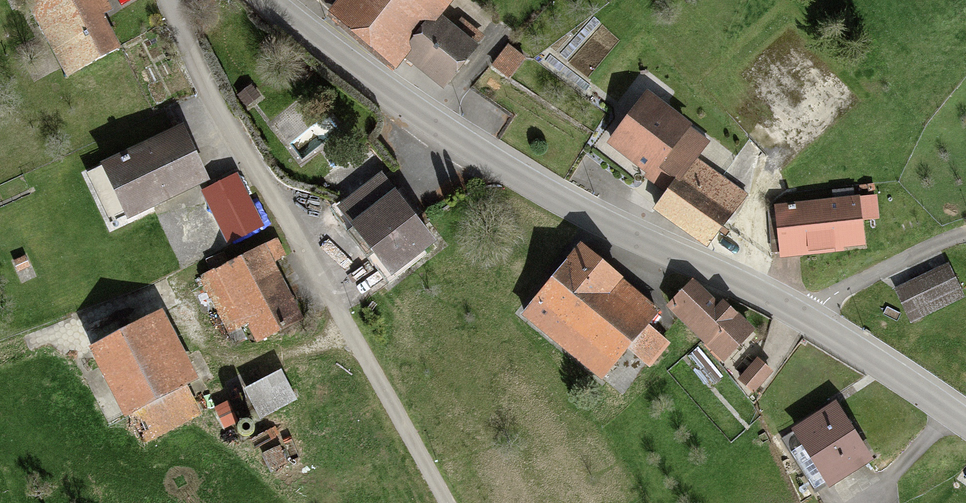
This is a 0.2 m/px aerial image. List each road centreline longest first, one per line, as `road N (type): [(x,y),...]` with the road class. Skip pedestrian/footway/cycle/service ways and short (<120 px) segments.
road 1 (secondary): [(965,421),(884,364),(569,205),(412,109),(266,0)]
road 2 (track): [(443,502),(201,83),(167,0)]

